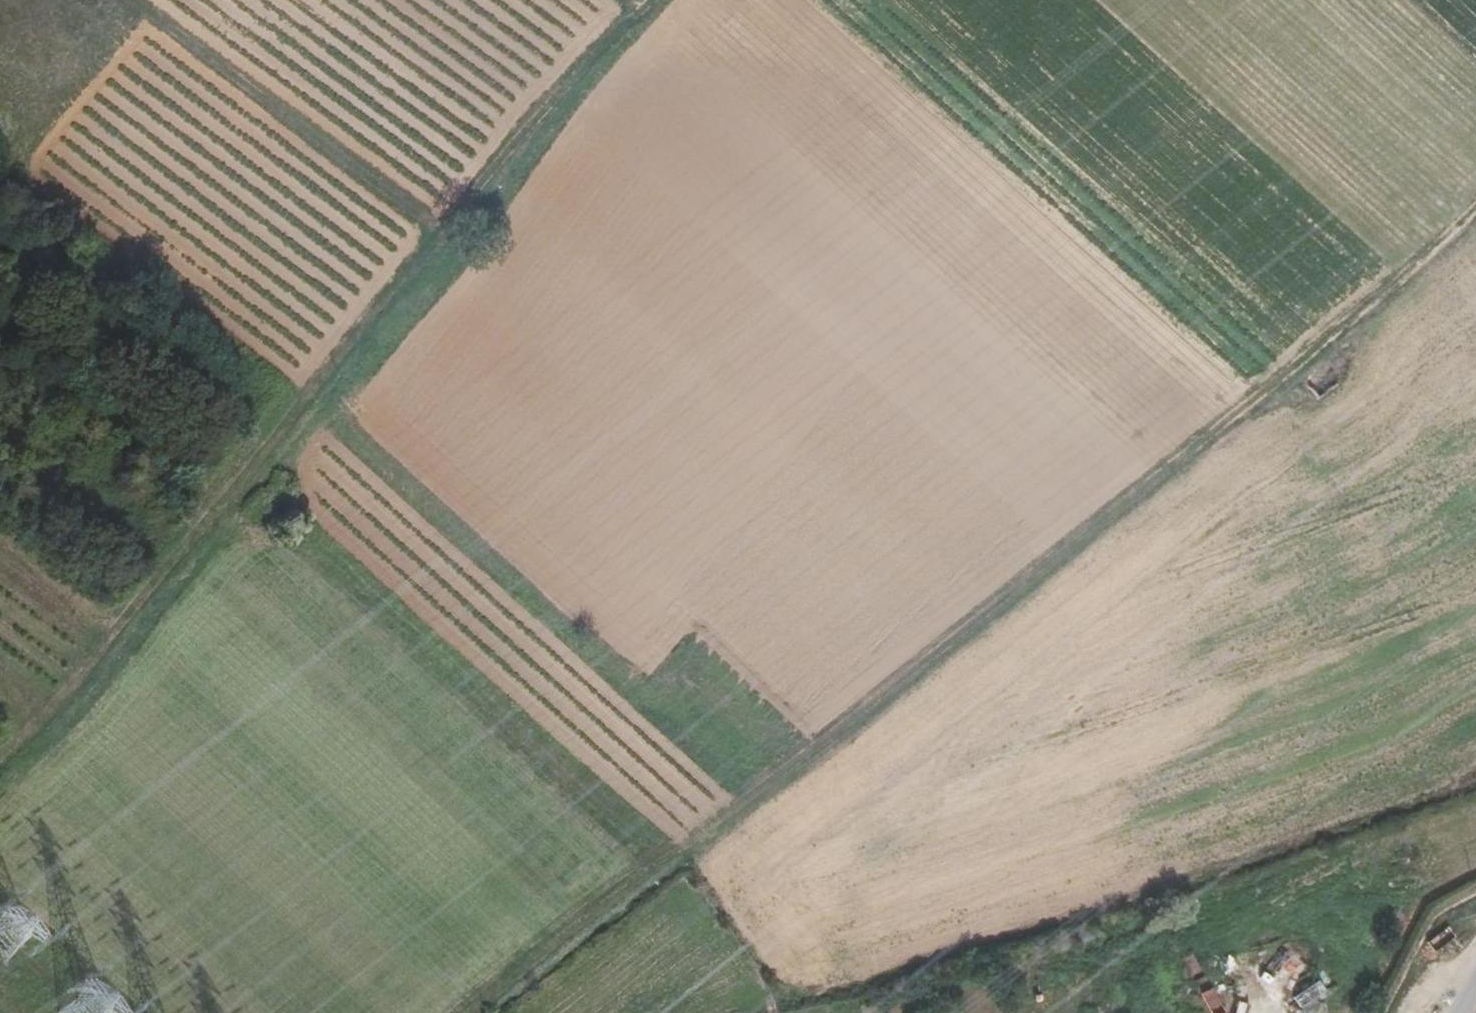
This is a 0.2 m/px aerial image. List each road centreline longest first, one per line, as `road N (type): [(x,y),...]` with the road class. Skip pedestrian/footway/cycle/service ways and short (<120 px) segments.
road 1 (track): [(1475,197),(1451,231),(1187,456),(470,1012)]
road 2 (track): [(610,0),(458,218),(302,420),(203,512),(25,745),(0,763)]

